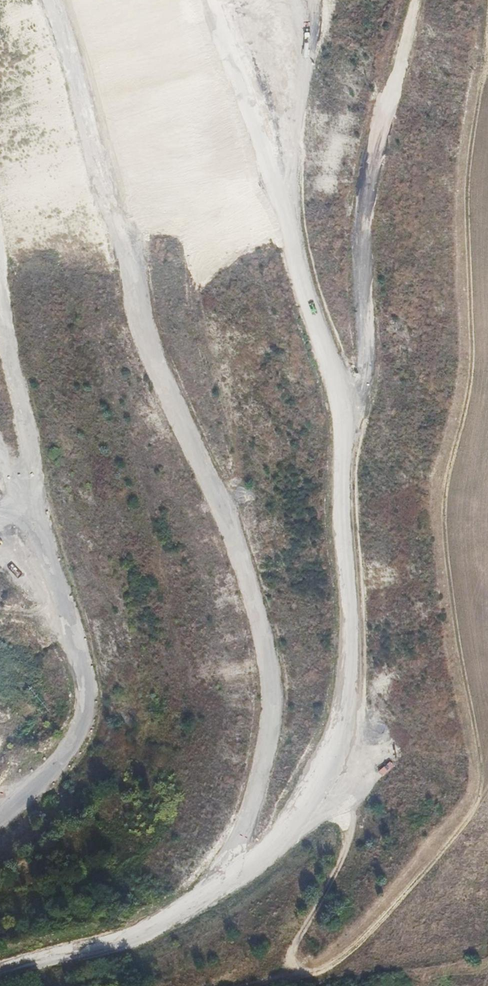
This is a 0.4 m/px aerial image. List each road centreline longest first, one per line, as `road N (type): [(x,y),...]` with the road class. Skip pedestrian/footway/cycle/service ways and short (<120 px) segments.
road 1 (track): [(0,968),(152,927),(198,903),(283,843),(341,776),(361,694),(343,487),(370,362),(362,184),(387,64),(410,0)]
road 2 (track): [(351,449),(284,221),(280,153),(307,0)]
road 3 (track): [(233,985),(272,959),(324,969),(342,956),(487,796)]
road 4 (track): [(283,843),(324,813),(345,814),(350,823),(288,957)]

